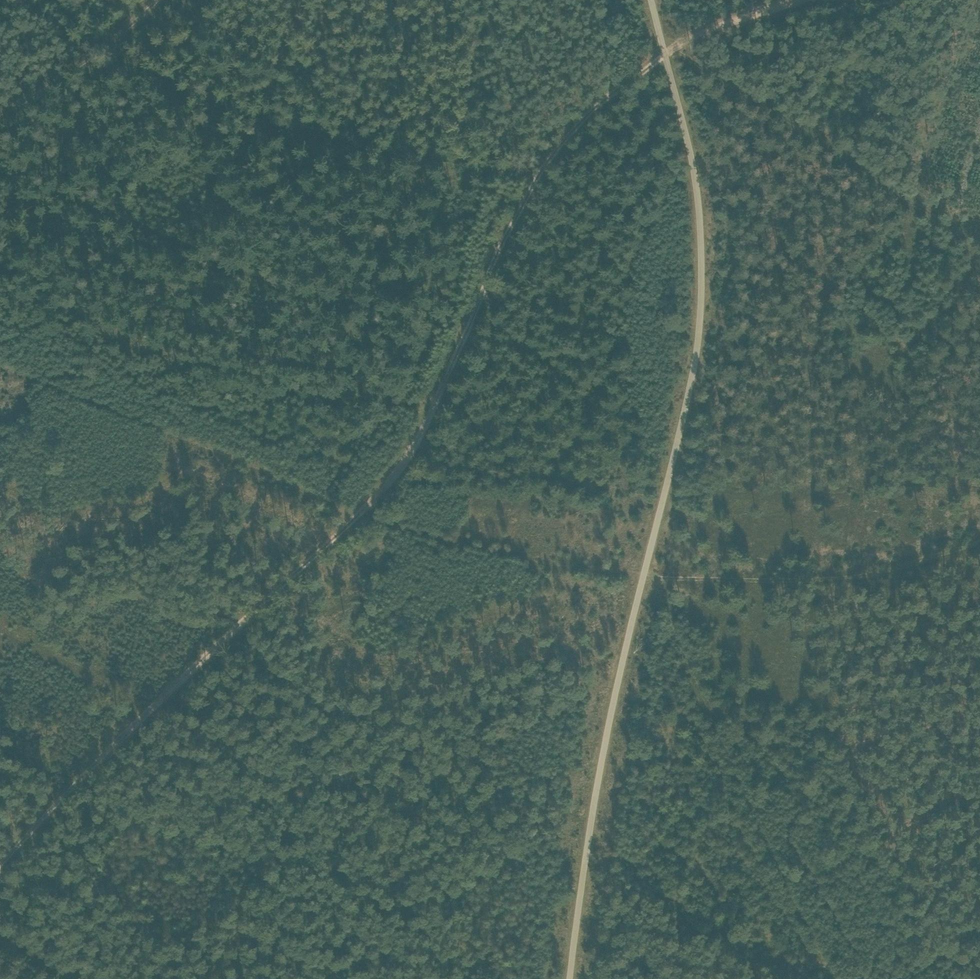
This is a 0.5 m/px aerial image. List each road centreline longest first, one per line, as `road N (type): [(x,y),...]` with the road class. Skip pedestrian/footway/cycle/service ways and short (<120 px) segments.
road 1 (track): [(0,869),(190,669),(376,500),(425,431),(505,239),(546,172)]
road 2 (track): [(648,576),(823,958)]
road 3 (track): [(979,542),(892,569),(812,580),(648,576)]
road 4 (track): [(648,576),(439,541),(360,515)]
road 5 (track): [(546,172),(604,104),(664,54)]
road 6 (track): [(811,0),(664,54)]

